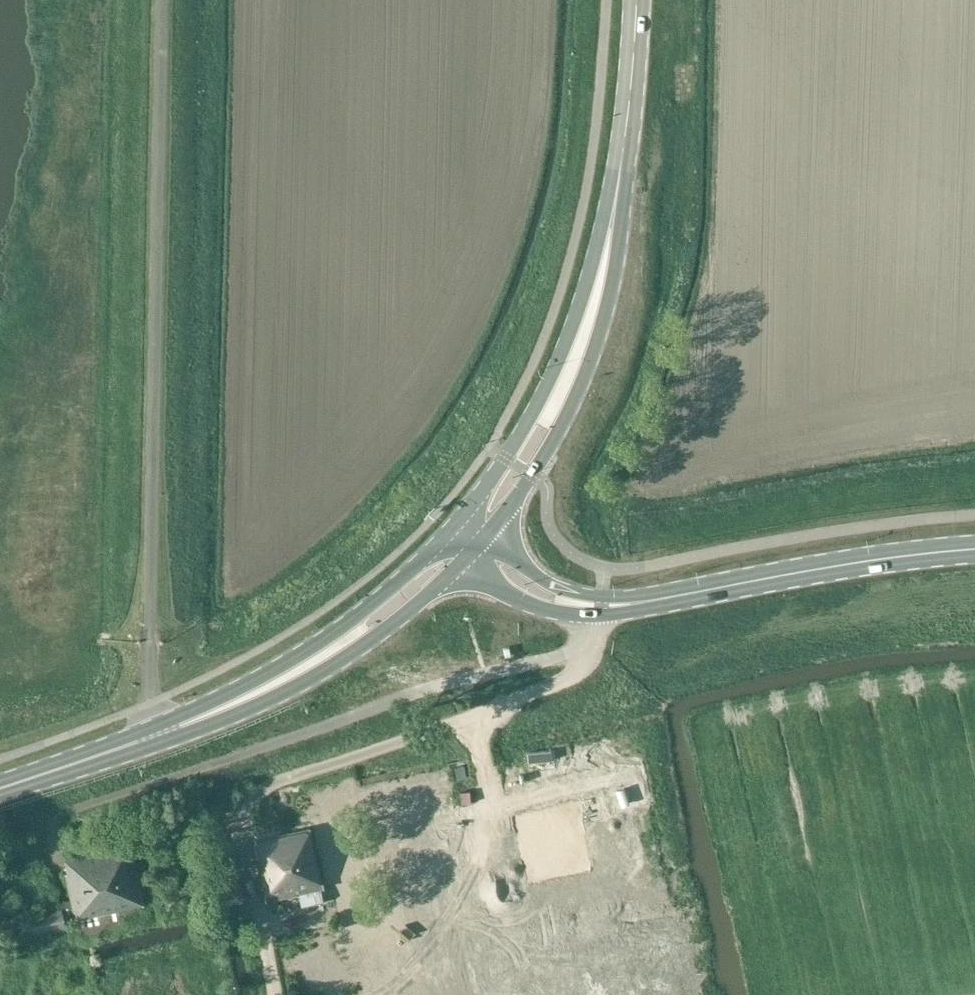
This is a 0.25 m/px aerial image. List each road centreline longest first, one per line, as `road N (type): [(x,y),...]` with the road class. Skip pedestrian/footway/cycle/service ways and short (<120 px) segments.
road 1 (secondary): [(466,531),(541,428),(598,290),(623,152),(637,0)]
road 2 (primary): [(974,549),(582,605),(526,591),(466,531)]
road 3 (primary): [(0,788),(165,728),(279,673),(370,613),(466,531)]

